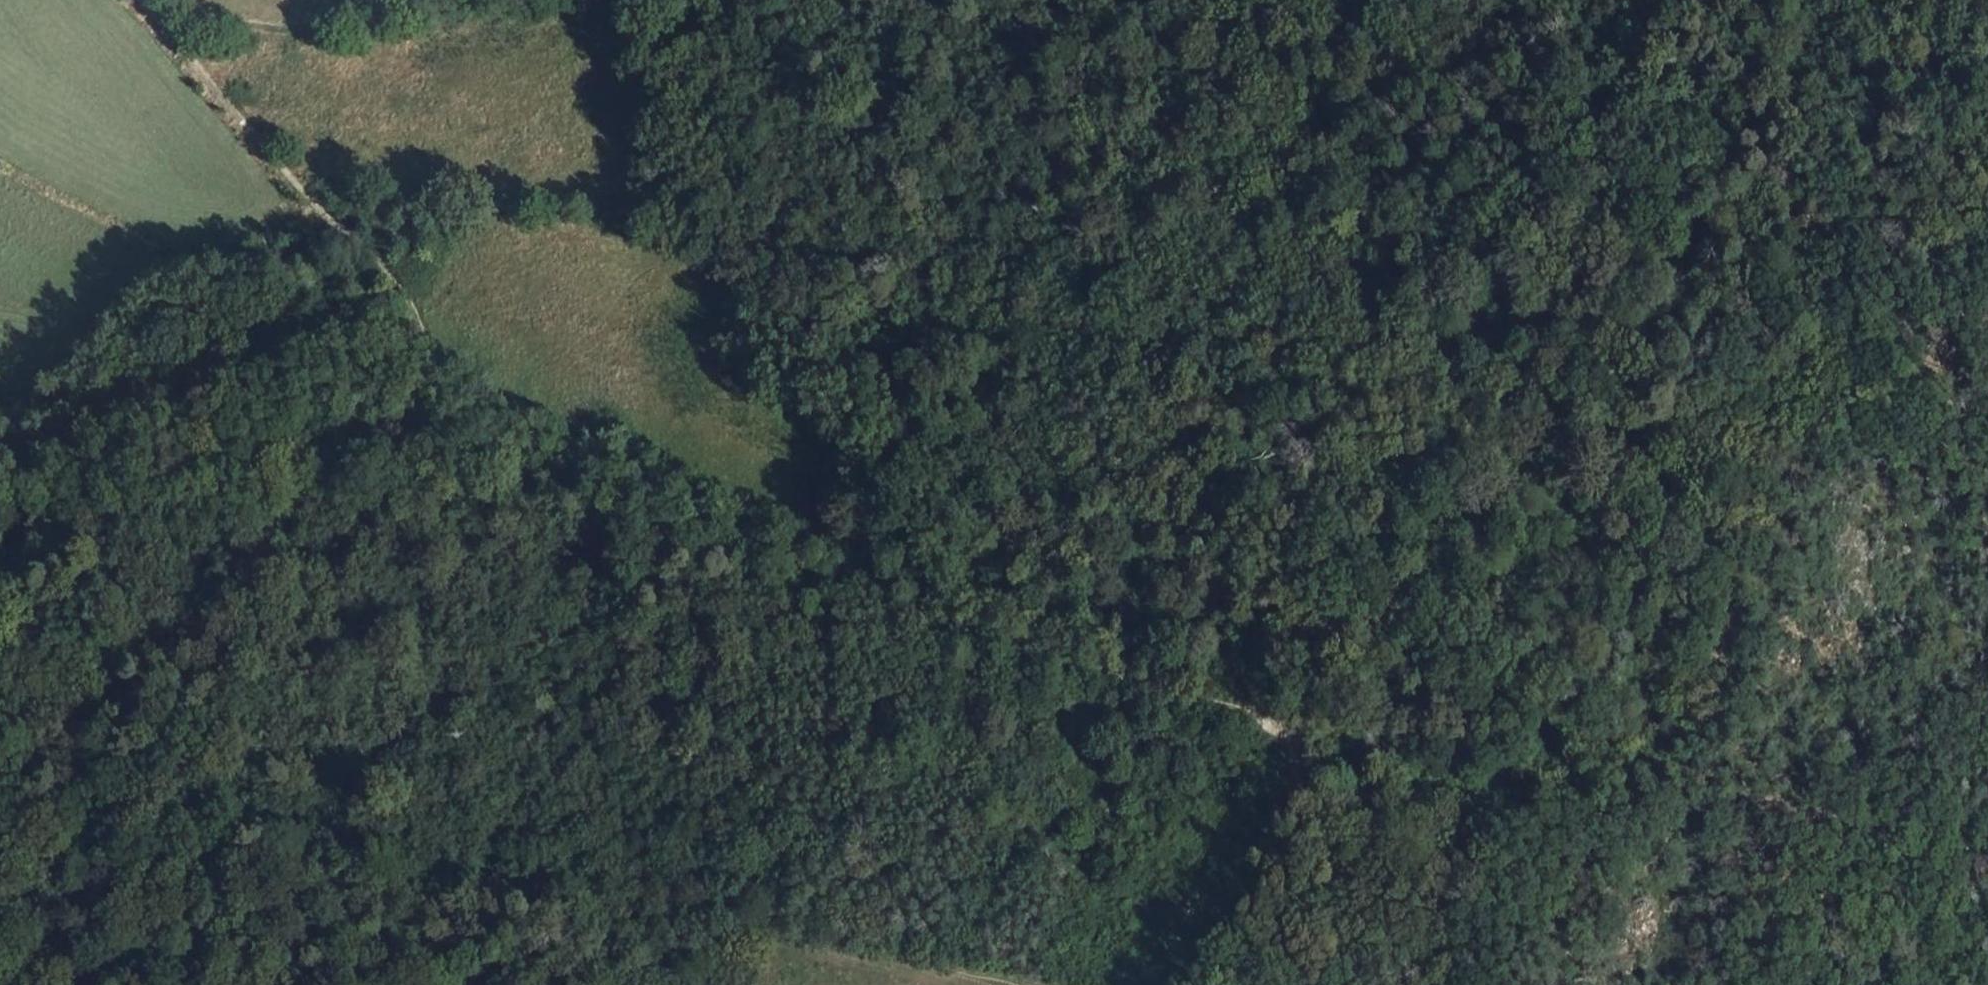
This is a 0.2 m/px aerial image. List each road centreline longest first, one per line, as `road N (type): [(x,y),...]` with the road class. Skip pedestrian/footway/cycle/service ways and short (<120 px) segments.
road 1 (track): [(1385,984),(1334,917),(1284,738),(1259,711),(1162,693),(873,603),(442,365),(381,259),(313,202),(140,0)]

